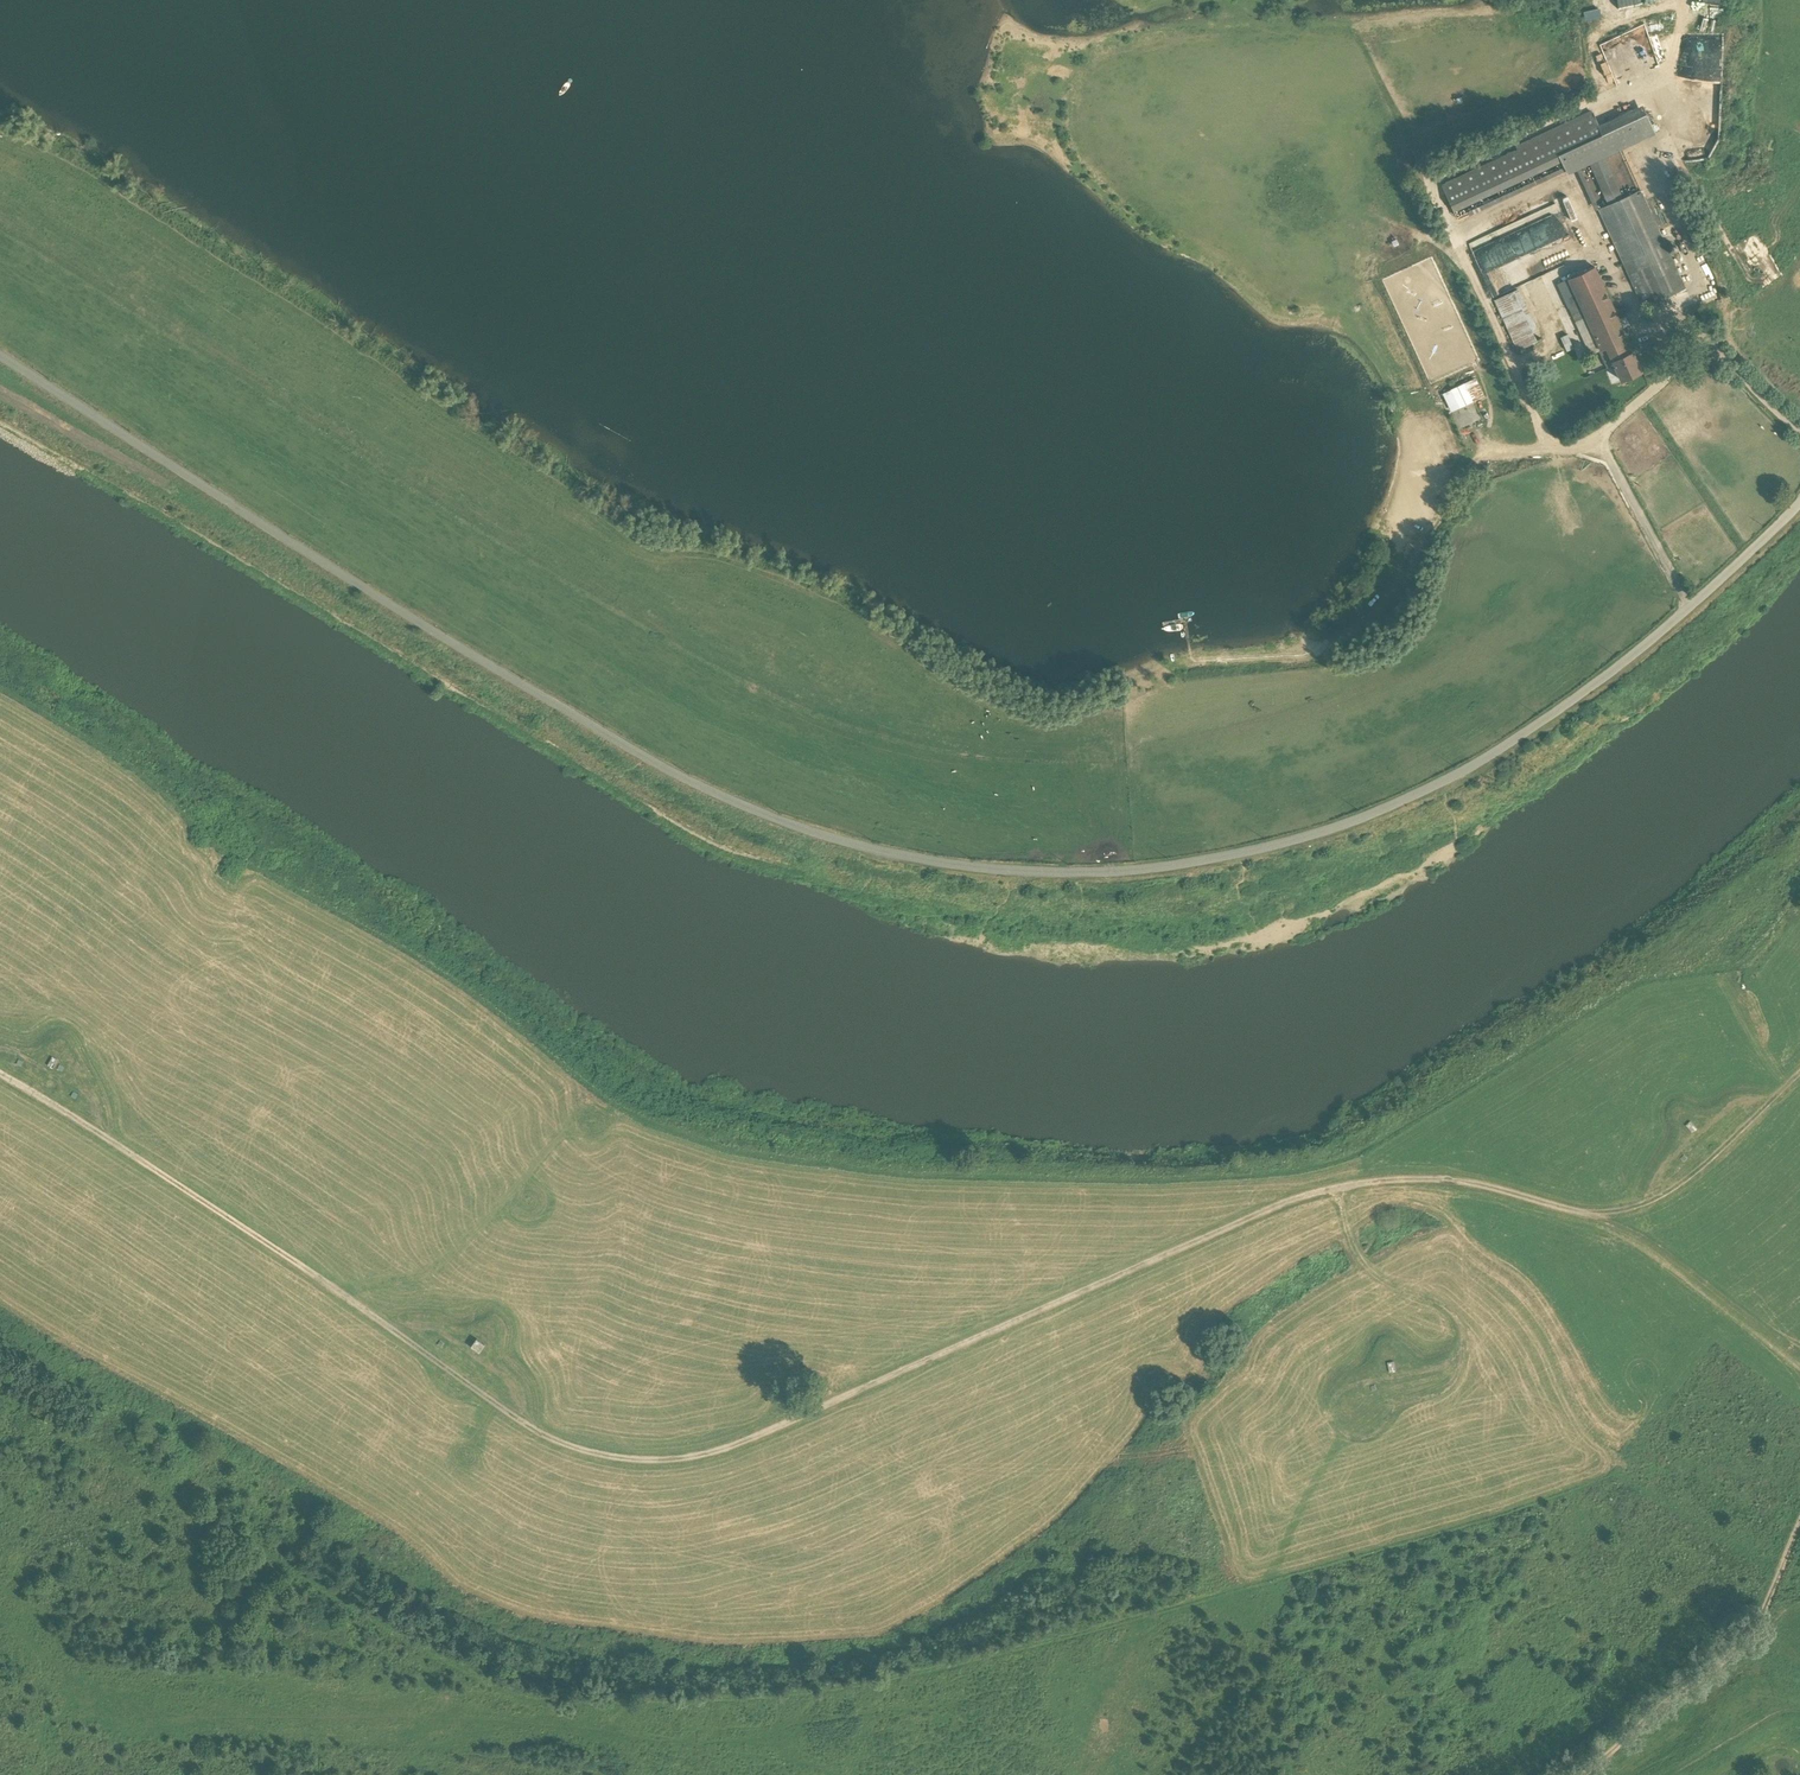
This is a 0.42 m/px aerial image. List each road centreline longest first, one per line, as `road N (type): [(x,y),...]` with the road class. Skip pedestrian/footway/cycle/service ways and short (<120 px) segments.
road 1 (unclassified): [(0,353),(645,756),(818,834),(973,866),(1149,867),(1307,835),(1392,803),(1475,763),(1623,660),(1799,503)]
road 2 (track): [(0,1076),(158,1173),(529,1428),(582,1453),(627,1459),(733,1446),(1318,1192),(1429,1180),(1570,1212),(1627,1212),(1688,1180),(1799,1073)]
road 3 (track): [(1337,1189),(1348,1234),(1370,1271),(1443,1305),(1462,1338),(1455,1380),(1440,1393),(1395,1406),(1373,1437),(1348,1439),(1333,1414),(1342,1387)]
road 4 (track): [(1799,1530),(1760,1617),(1584,1774)]
road 5 (track): [(1570,1212),(1645,1240),(1799,1358)]
road 6 (track): [(397,1333),(431,1332),(508,1383),(522,1423)]
road 7 (track): [(1647,1204),(1666,1162),(1727,1110),(1766,1106)]
road 8 (track): [(0,1049),(88,1099),(102,1139)]

